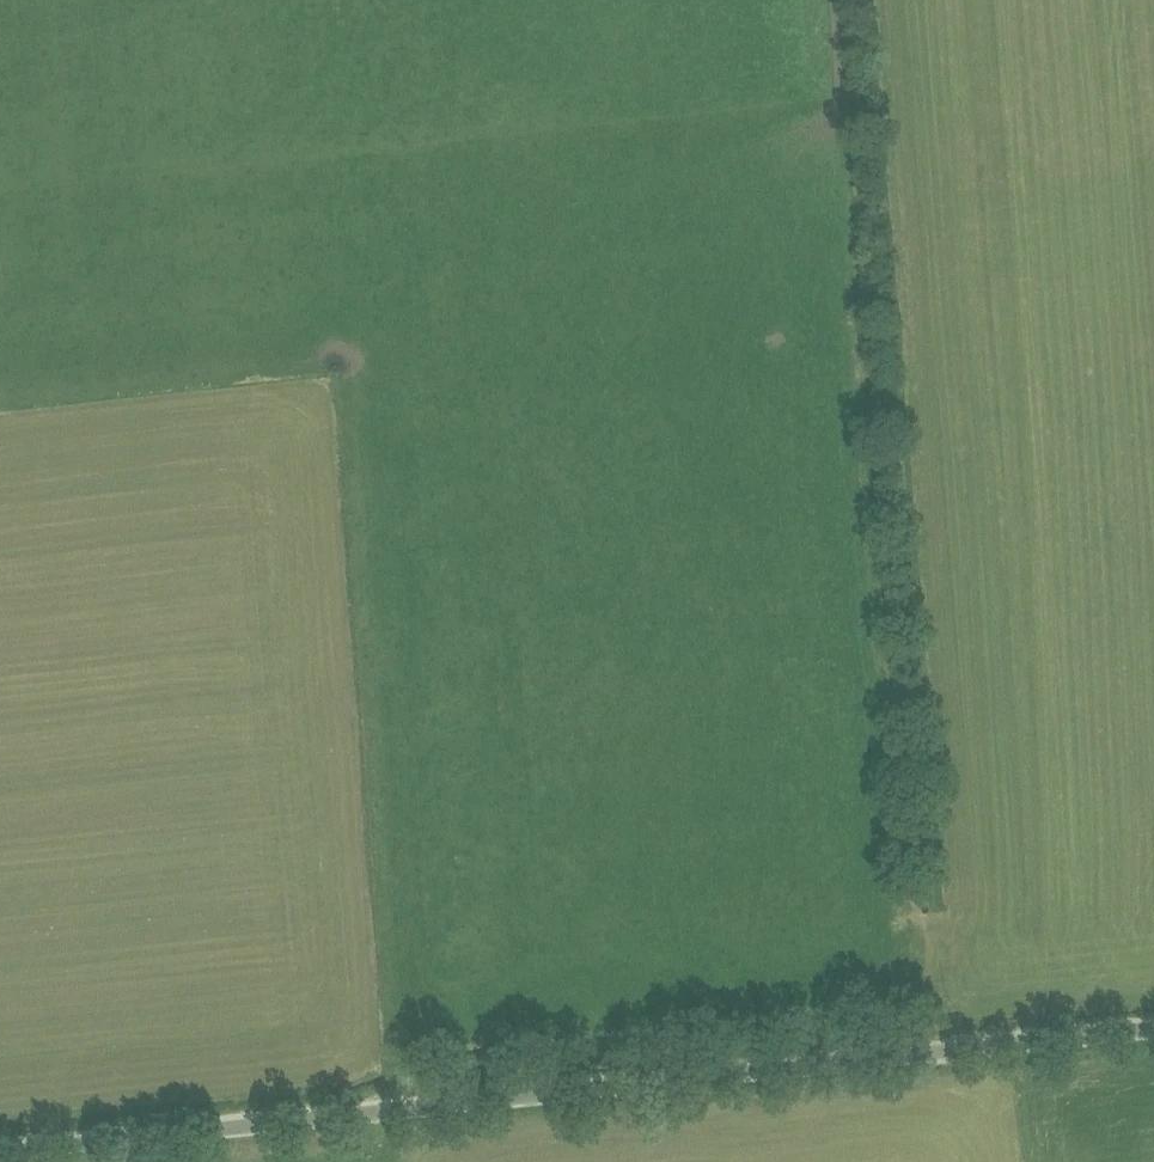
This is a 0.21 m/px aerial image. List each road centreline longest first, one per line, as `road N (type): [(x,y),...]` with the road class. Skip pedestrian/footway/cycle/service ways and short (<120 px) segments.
road 1 (unclassified): [(0,1155),(1153,1039)]

